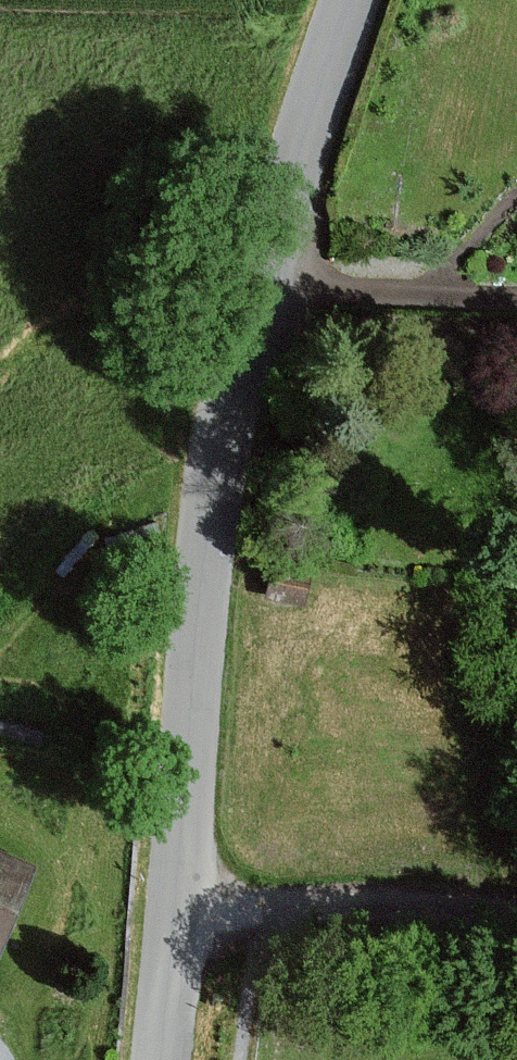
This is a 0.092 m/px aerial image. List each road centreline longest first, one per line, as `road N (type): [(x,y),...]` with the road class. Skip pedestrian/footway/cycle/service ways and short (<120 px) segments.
road 1 (tertiary): [(158,1059),(175,913),(192,605),(238,338),(348,0)]
road 2 (track): [(516,918),(175,913)]
road 3 (track): [(516,337),(246,314)]
road 4 (track): [(259,272),(348,292),(516,298)]

